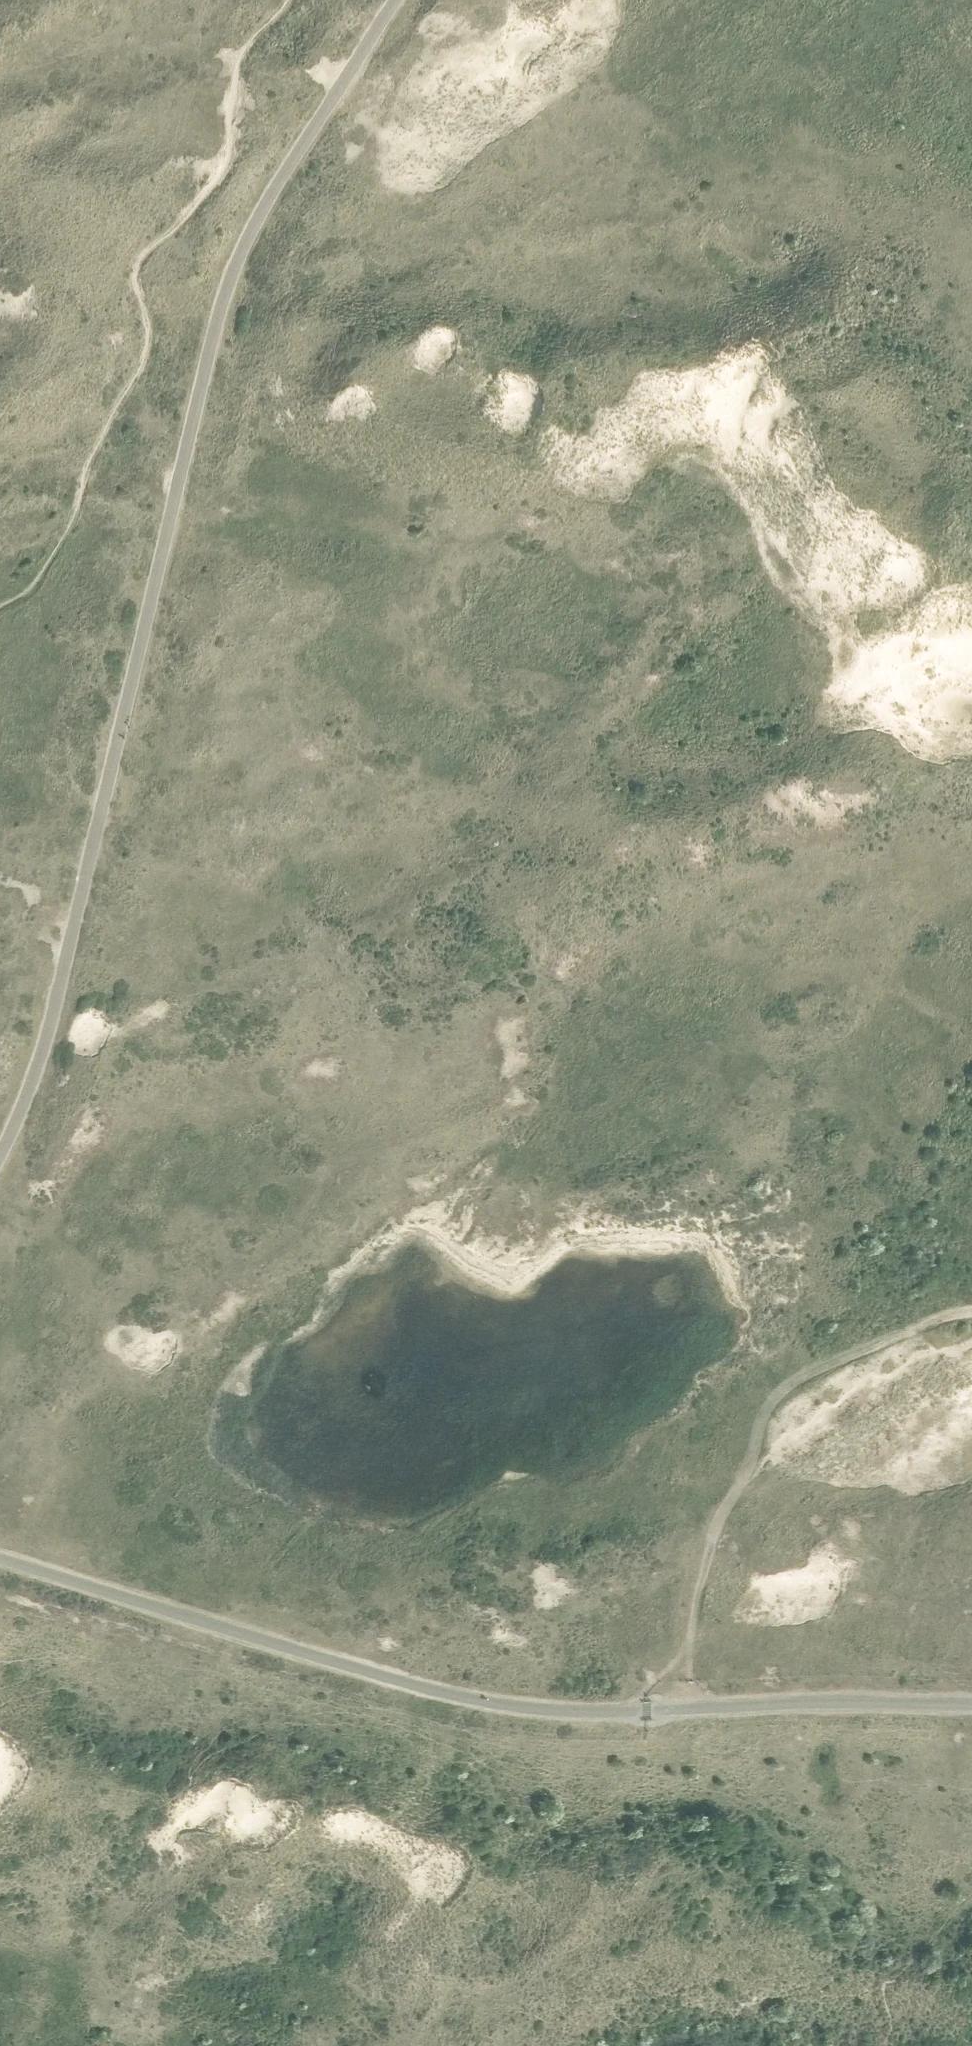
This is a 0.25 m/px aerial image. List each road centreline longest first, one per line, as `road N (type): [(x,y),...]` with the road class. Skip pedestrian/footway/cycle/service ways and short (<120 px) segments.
road 1 (unclassified): [(971,1698),(572,1714),(490,1703),(0,1555)]

